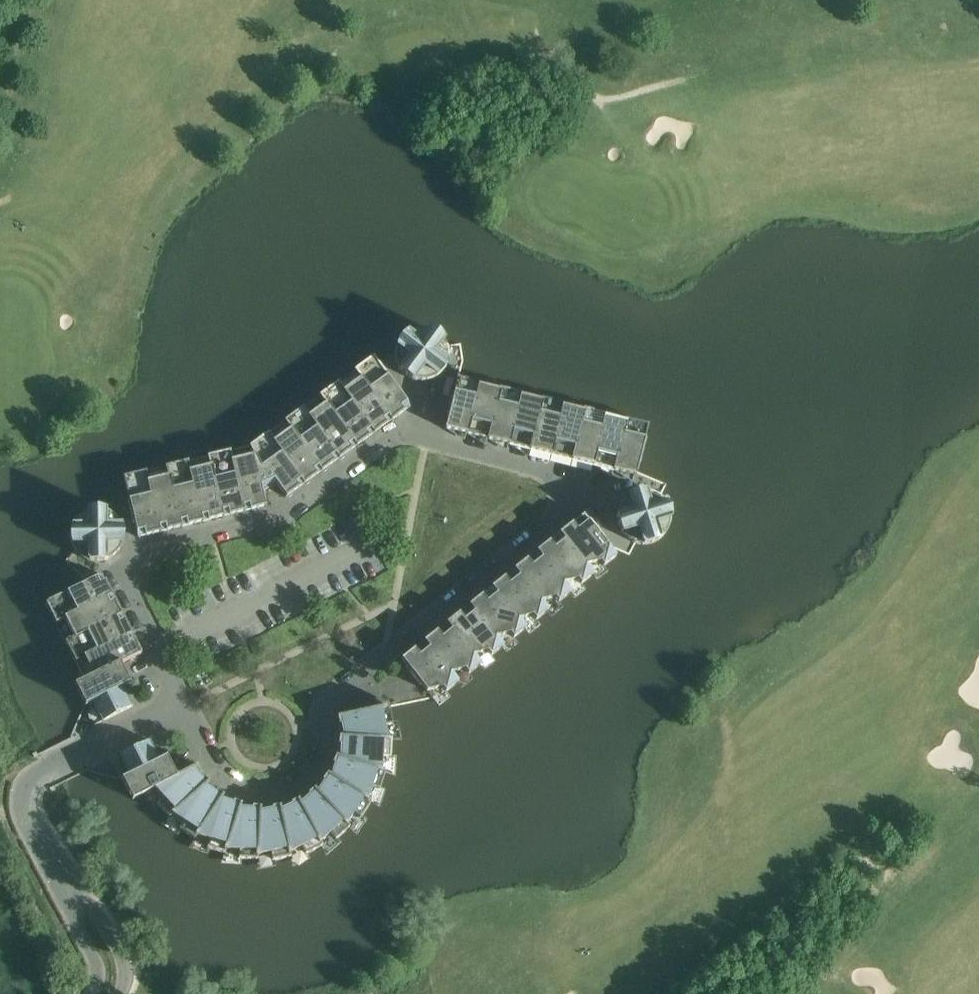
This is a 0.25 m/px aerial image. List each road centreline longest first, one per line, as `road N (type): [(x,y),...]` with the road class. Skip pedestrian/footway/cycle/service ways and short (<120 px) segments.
road 1 (residential): [(180,703),(127,595),(126,565),(145,547),(283,511),(393,429),(552,467),(574,486)]
road 2 (residential): [(574,486),(562,512),(333,693),(320,711),(319,755),(285,788),(255,791),(213,769),(180,703)]
road 3 (residential): [(60,875),(24,804),(28,783),(39,769),(180,703)]
road 4 (residential): [(117,993),(124,969),(118,947),(60,875)]
road 5 (residential): [(60,875),(98,977),(91,993)]

